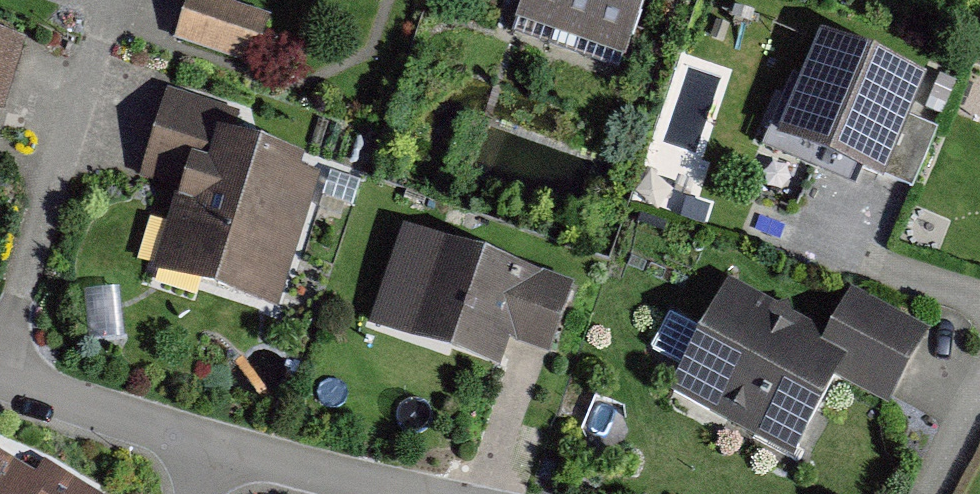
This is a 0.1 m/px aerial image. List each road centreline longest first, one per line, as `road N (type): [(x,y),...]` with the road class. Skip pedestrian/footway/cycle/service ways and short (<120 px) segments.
road 1 (residential): [(108,0),(106,63),(0,349)]
road 2 (residential): [(231,449),(0,377)]
road 3 (residential): [(432,493),(231,449)]
road 4 (residential): [(843,258),(979,310)]

